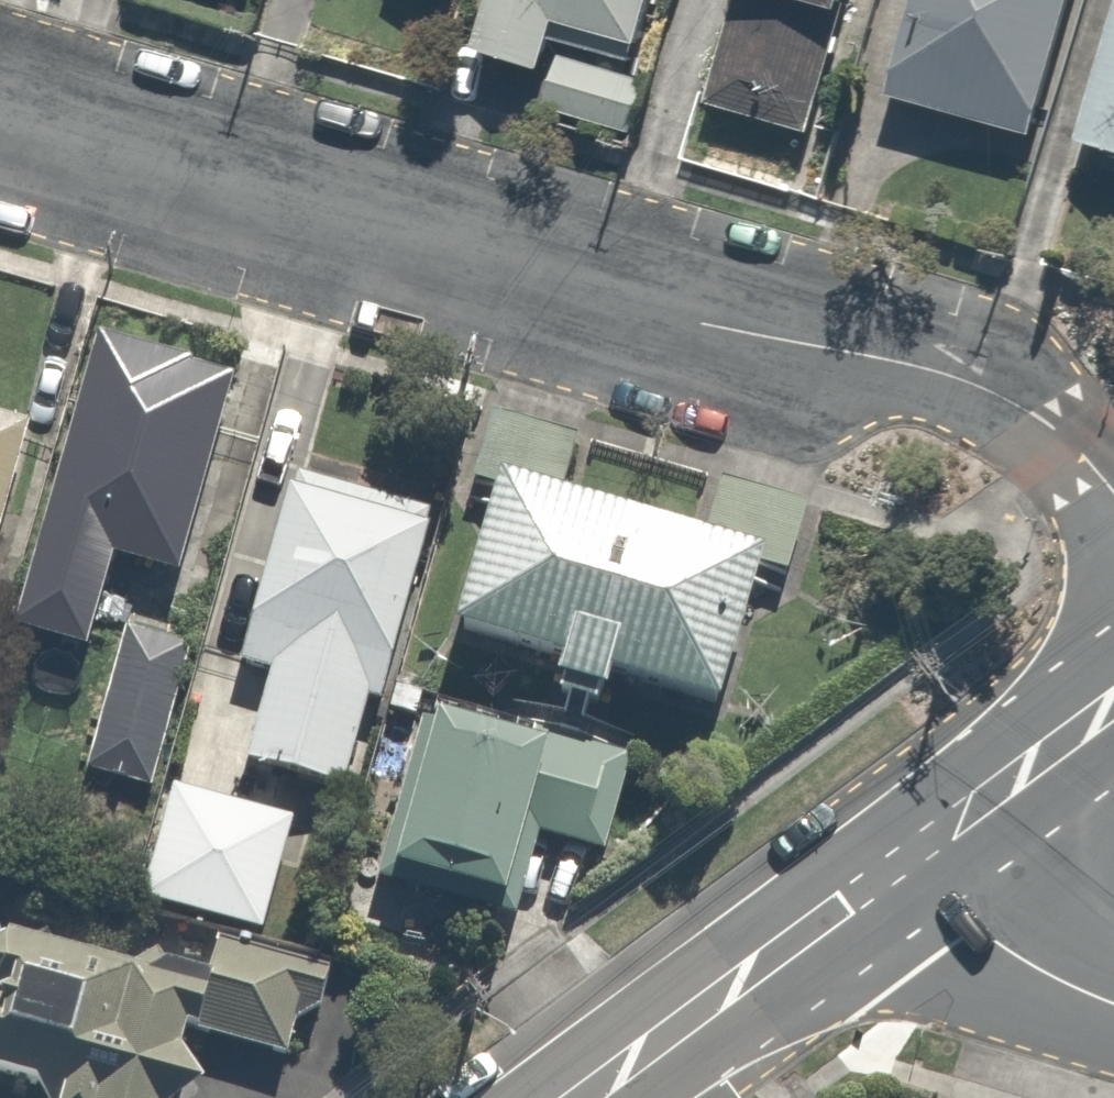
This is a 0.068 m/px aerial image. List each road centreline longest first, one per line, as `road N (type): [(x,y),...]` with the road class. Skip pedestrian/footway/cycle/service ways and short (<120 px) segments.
road 1 (residential): [(0,116),(718,326),(1000,395),(1113,513)]
road 2 (tertiary): [(907,860),(583,1097)]
road 3 (tertiary): [(1113,704),(907,860)]
road 4 (residential): [(1113,994),(1058,969),(907,860)]

